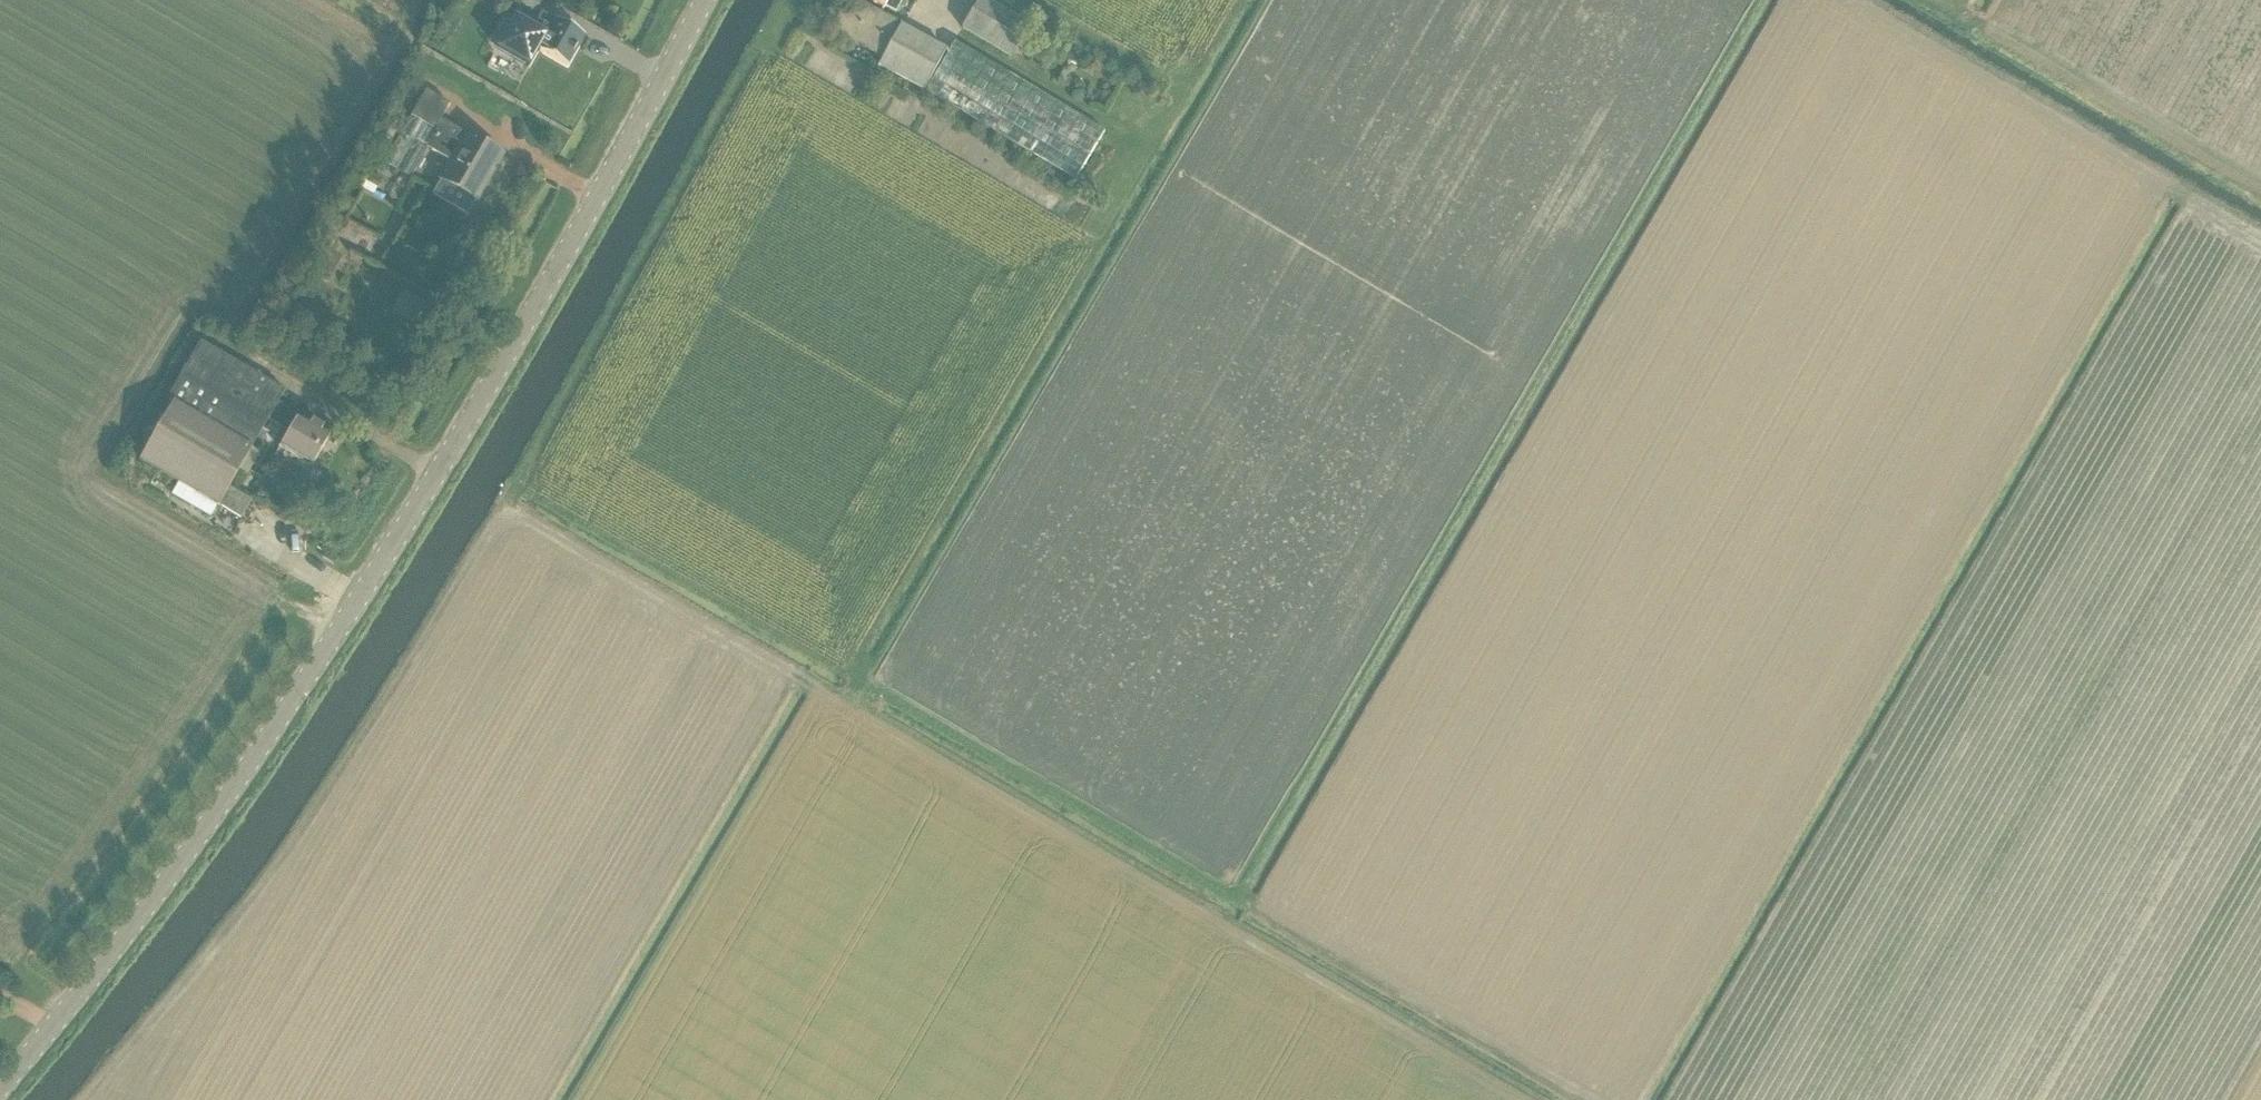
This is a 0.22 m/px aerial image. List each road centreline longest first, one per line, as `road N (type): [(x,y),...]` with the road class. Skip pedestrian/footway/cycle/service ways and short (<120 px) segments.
road 1 (unclassified): [(0,1089),(248,768),(439,473),(706,0)]

